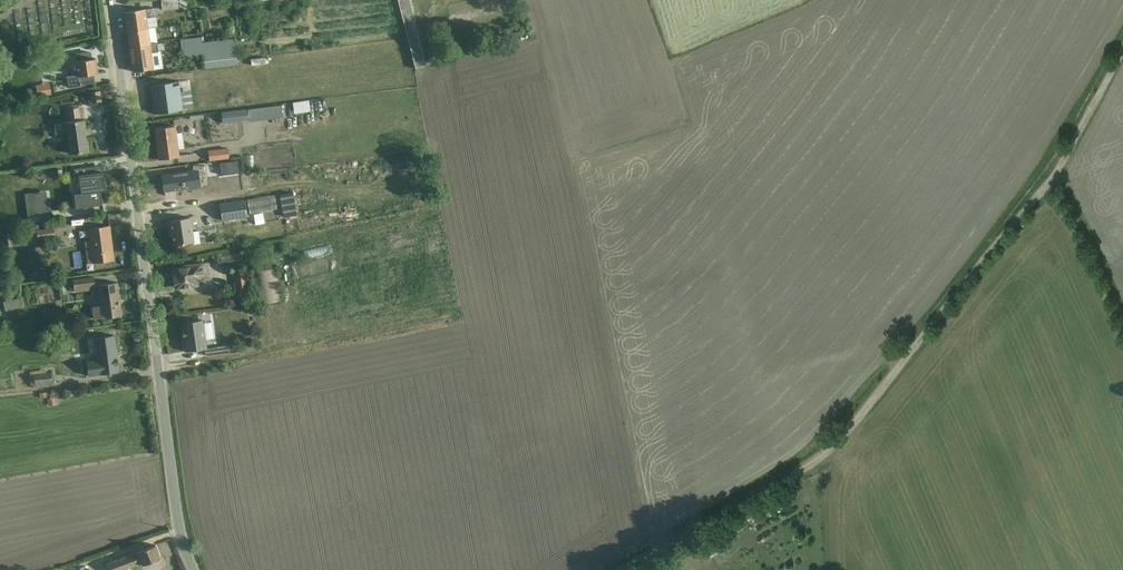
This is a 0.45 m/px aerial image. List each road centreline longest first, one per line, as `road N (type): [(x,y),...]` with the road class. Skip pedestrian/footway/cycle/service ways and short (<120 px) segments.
road 1 (track): [(1055,177),(821,457),(633,569)]
road 2 (residential): [(194,569),(178,516),(111,0)]
road 3 (track): [(1122,331),(1055,177)]
road 4 (track): [(1122,47),(1055,177)]

